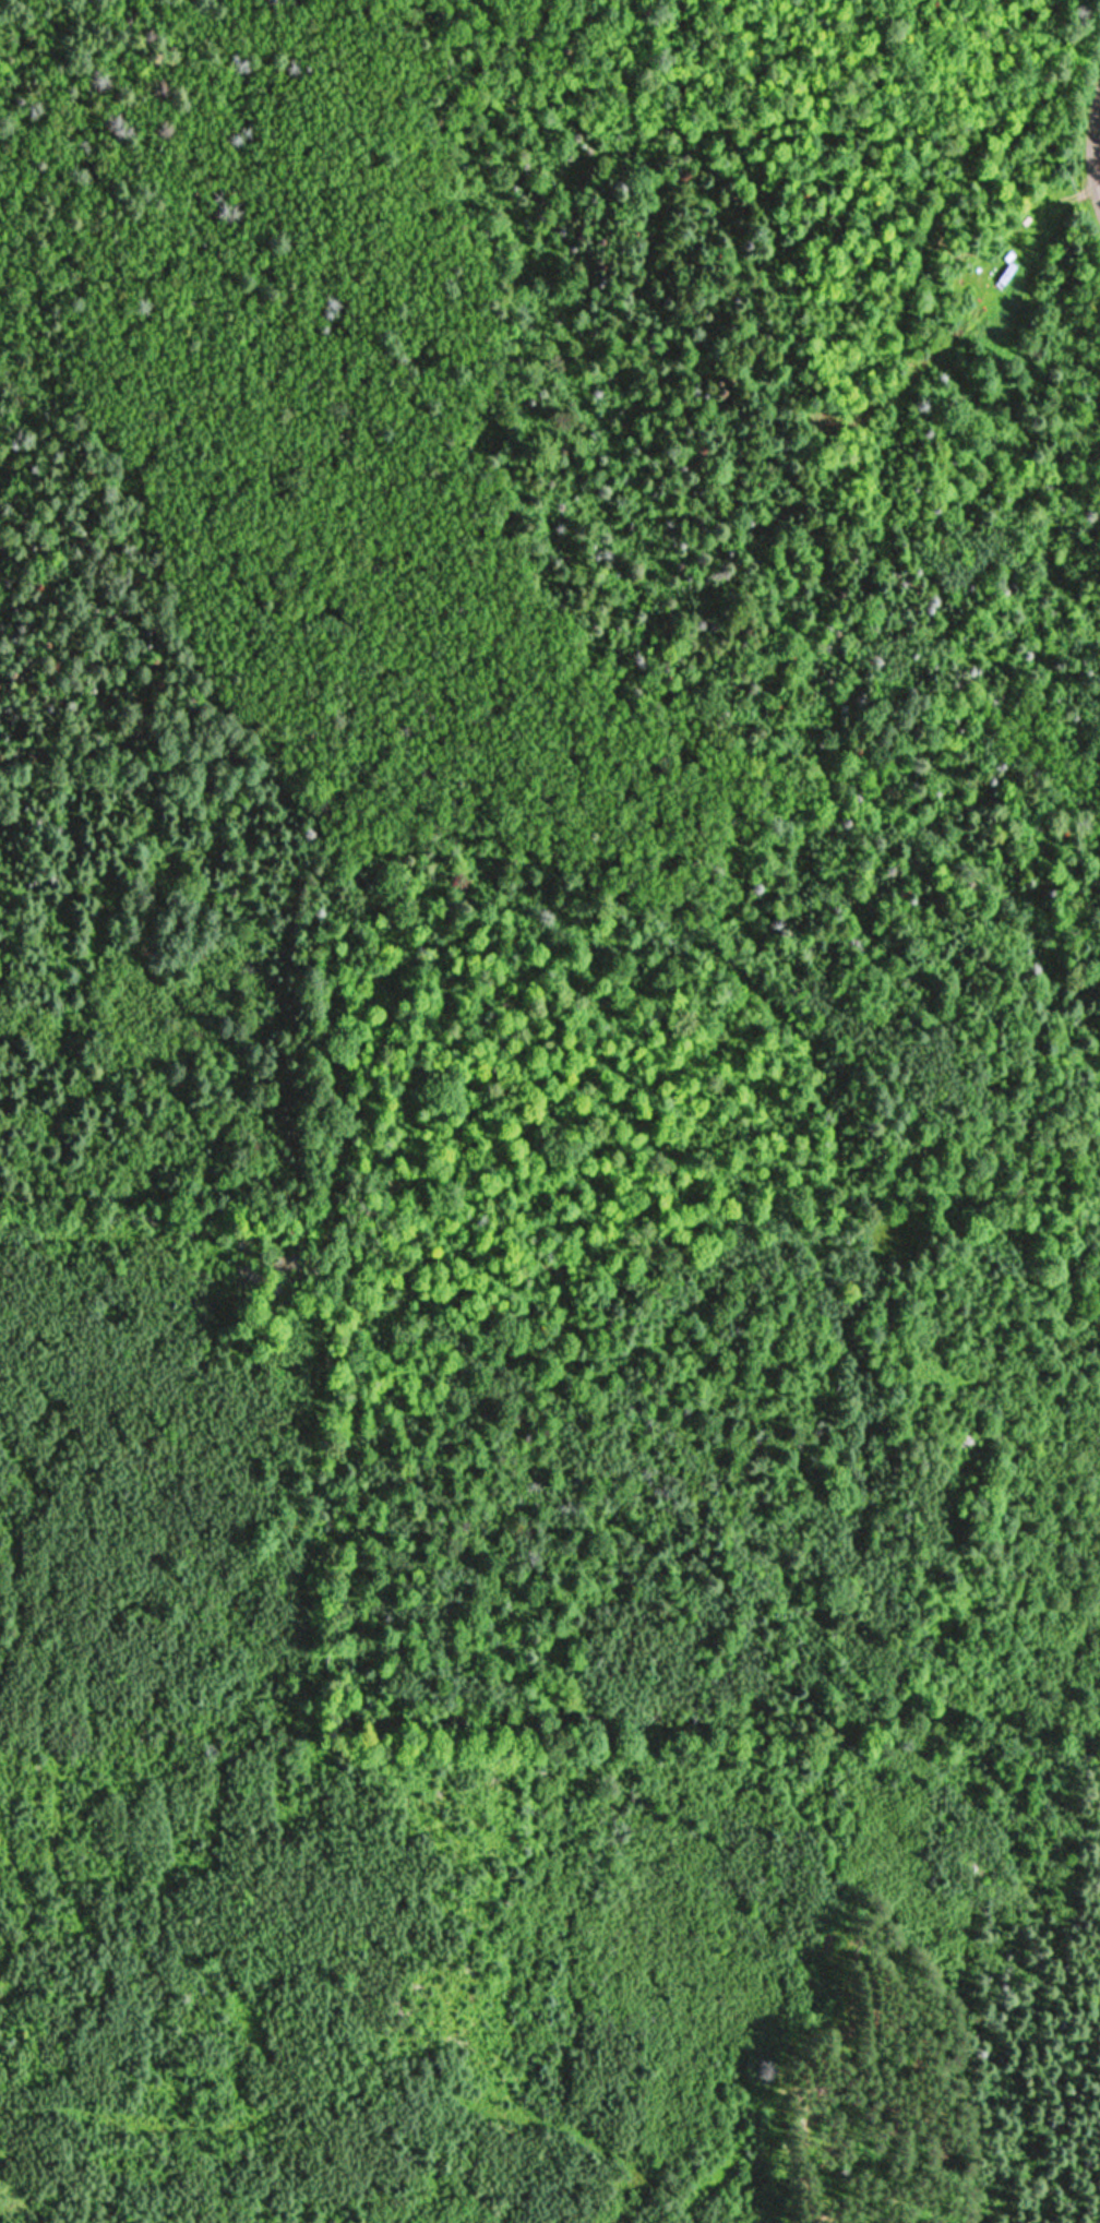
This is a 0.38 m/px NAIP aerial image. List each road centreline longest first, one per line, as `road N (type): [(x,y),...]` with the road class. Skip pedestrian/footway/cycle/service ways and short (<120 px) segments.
road 1 (residential): [(1099,241),(1064,193),(1093,0)]

